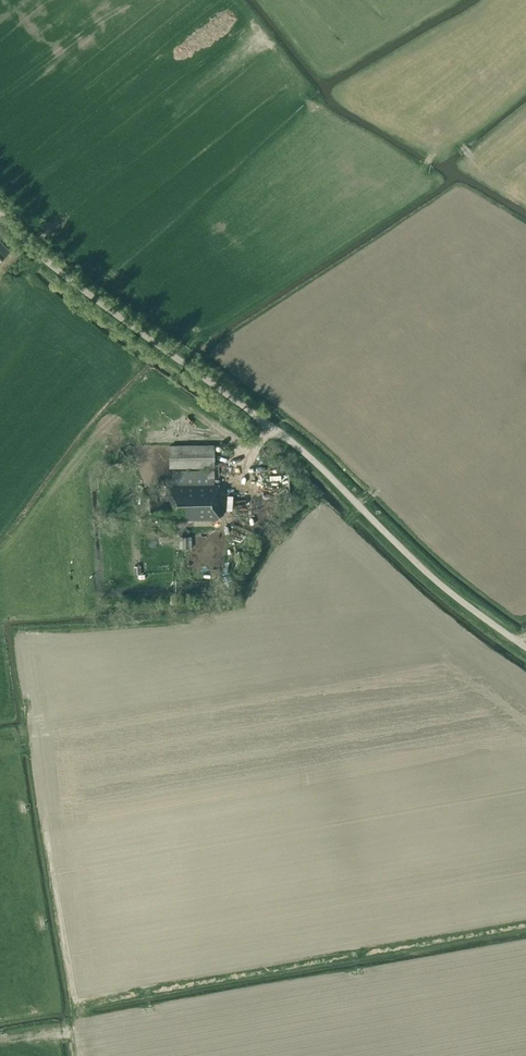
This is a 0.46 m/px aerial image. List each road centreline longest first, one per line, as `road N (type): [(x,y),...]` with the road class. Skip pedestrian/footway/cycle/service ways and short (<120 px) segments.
road 1 (unclassified): [(525,647),(440,583),(303,452),(88,294),(0,213)]

